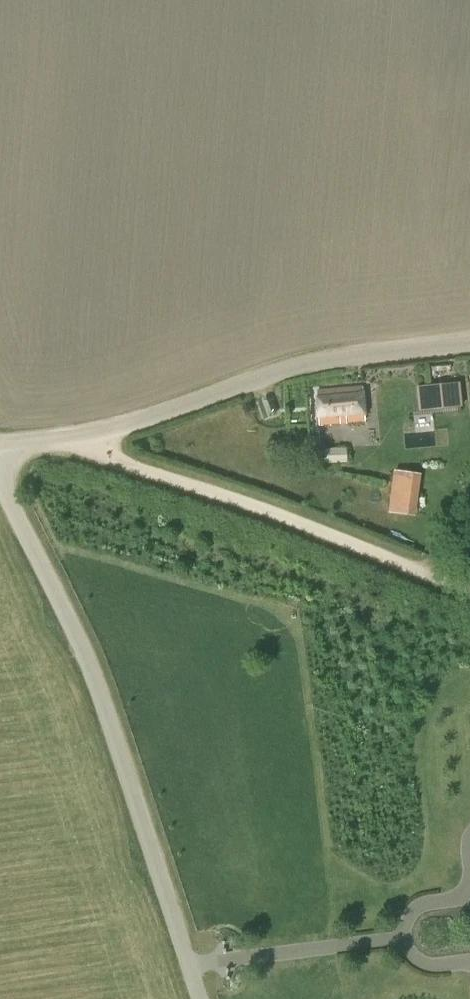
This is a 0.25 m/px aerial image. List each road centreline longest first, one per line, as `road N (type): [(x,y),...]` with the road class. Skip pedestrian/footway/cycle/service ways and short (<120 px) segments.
road 1 (unclassified): [(200,998),(98,672),(0,482)]
road 2 (unclassified): [(469,339),(305,363),(97,431),(0,443)]
road 3 (track): [(57,438),(469,590)]

